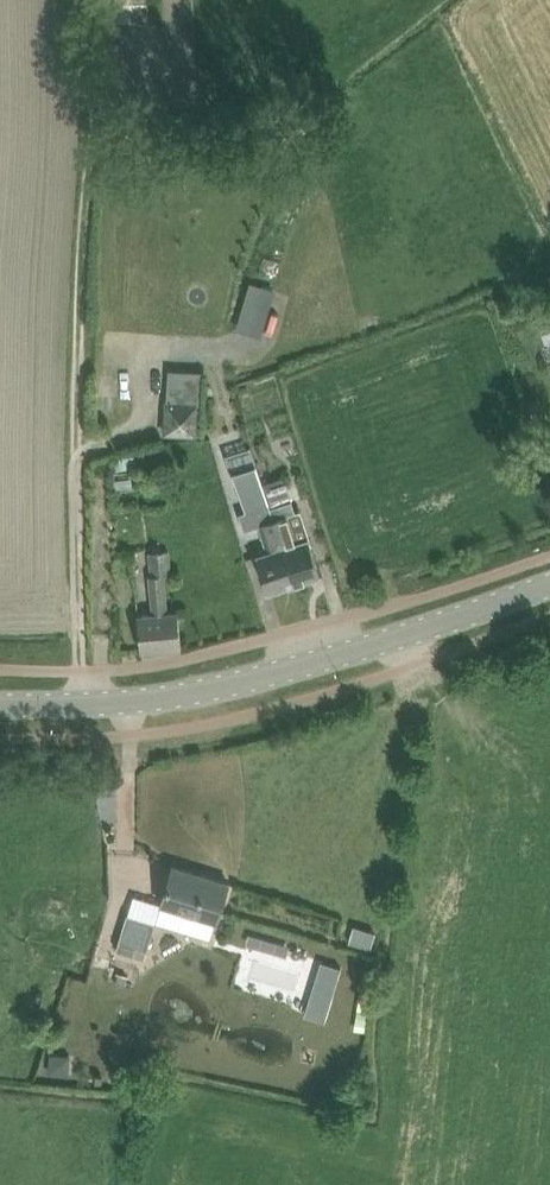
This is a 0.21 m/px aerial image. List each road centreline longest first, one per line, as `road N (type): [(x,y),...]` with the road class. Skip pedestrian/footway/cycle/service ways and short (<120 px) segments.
road 1 (track): [(82,705),(85,196),(99,64),(96,0)]
road 2 (tertiary): [(0,705),(193,693),(344,655),(549,582)]

